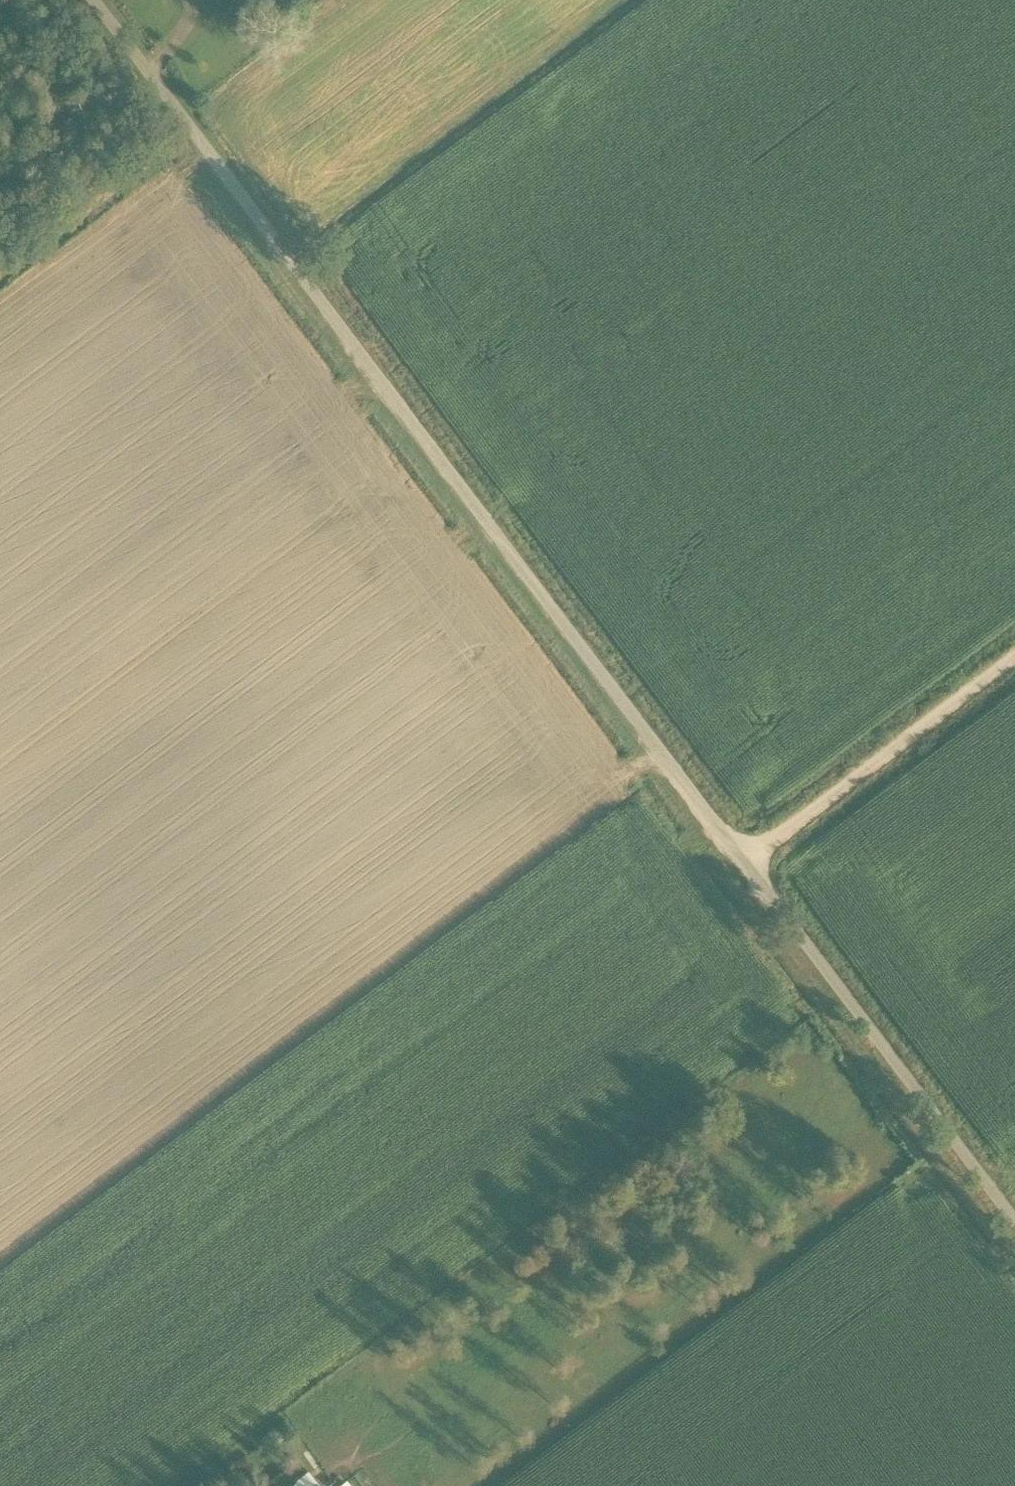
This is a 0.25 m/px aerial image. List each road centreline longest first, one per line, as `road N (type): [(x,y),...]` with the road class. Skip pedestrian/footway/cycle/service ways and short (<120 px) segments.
road 1 (unclassified): [(1014,1207),(744,860),(106,0)]
road 2 (track): [(1014,657),(744,860)]

